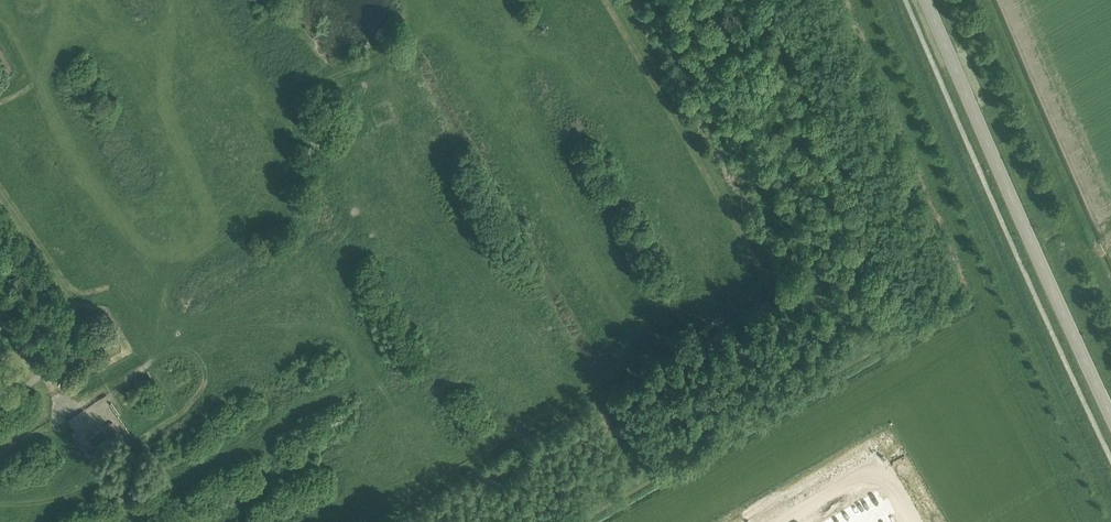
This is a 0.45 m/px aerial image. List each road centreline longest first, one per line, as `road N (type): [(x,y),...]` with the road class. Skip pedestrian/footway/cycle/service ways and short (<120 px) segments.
road 1 (tertiary): [(923,0),(1110,420)]

